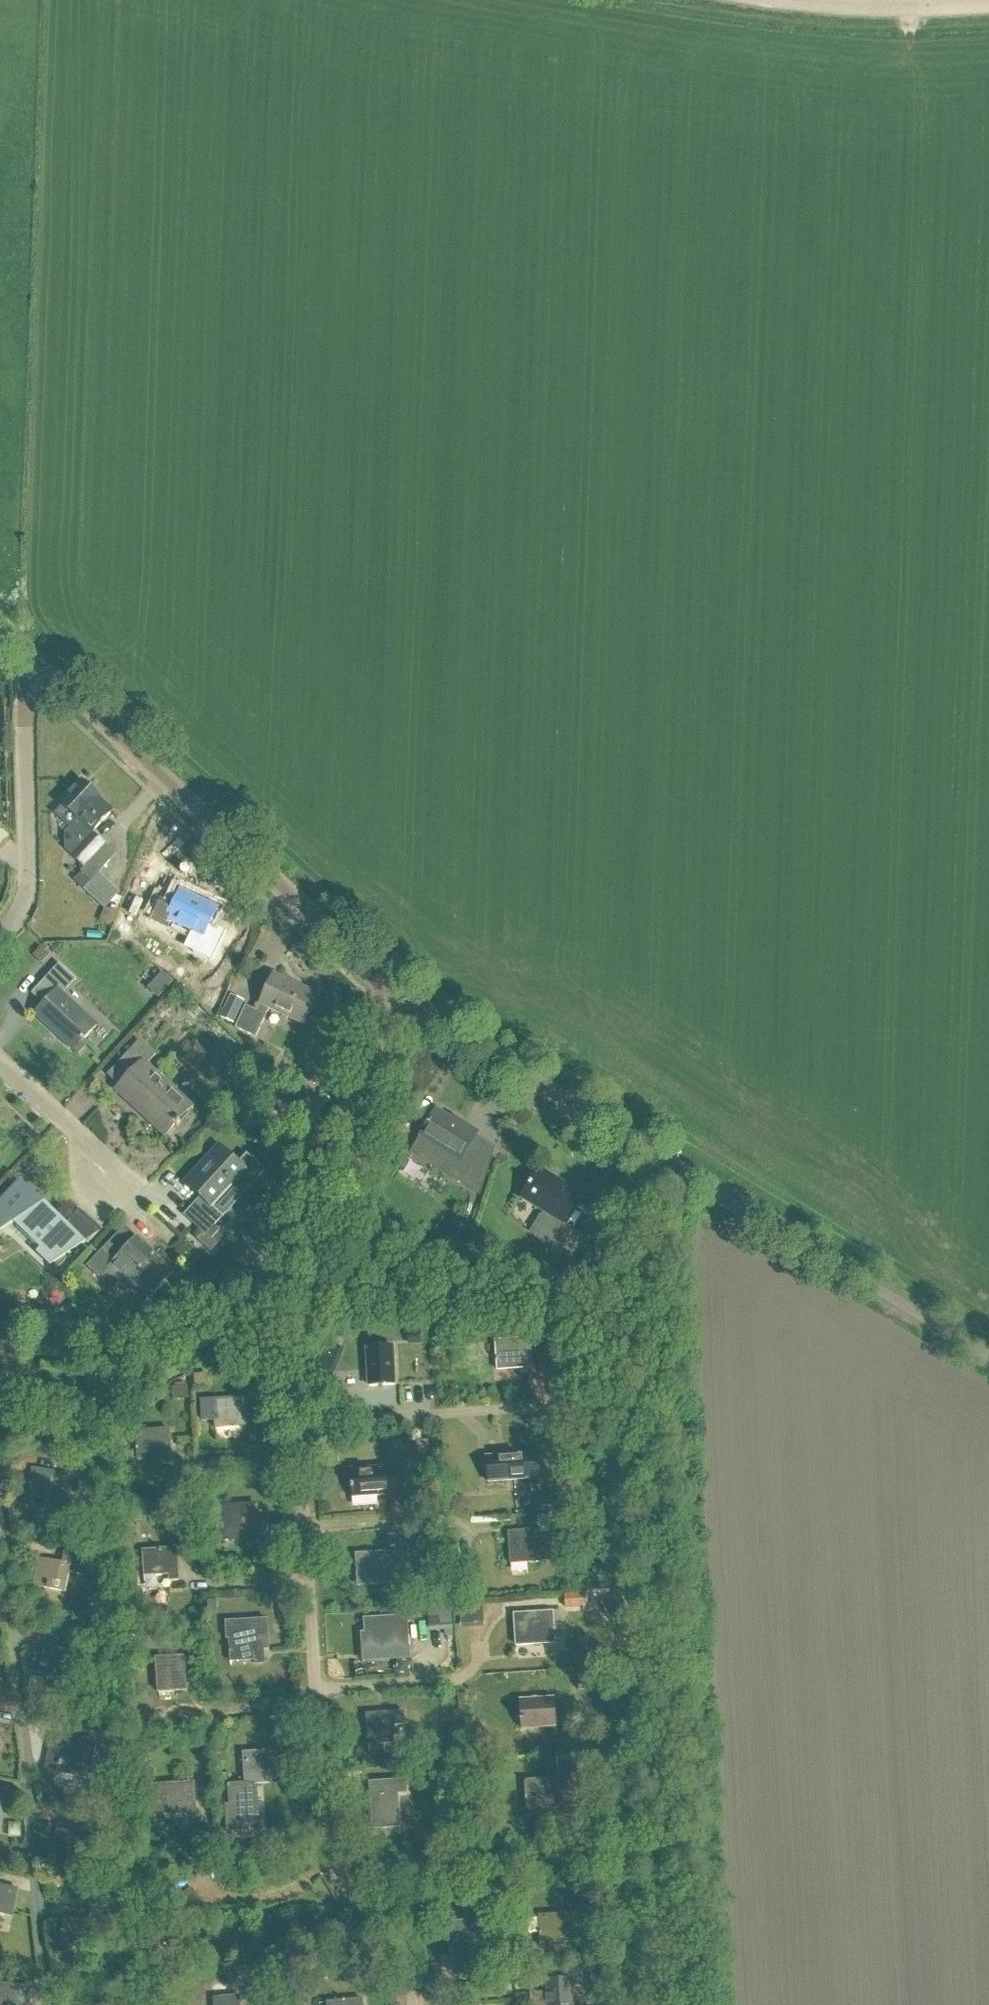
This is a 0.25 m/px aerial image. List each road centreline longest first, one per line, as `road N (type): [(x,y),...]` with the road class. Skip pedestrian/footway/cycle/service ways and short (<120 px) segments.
road 1 (unclassified): [(988,1357),(451,1033),(384,983)]
road 2 (track): [(54,2004),(0,1499)]
road 3 (unclassified): [(384,983),(188,788),(33,658)]
road 4 (unclassified): [(384,983),(344,1185),(305,1292),(304,1423)]
road 5 (unclassified): [(320,1679),(327,1837),(340,1875),(399,1933),(411,1958),(414,2004)]
road 6 (residential): [(0,935),(23,902),(22,745),(33,658)]
road 7 (unclassified): [(304,1423),(543,1405),(568,1409),(581,1422)]
road 8 (residential): [(988,2),(796,0)]
road 9 (residential): [(126,1176),(0,1047)]
road 10 (unclassified): [(312,1526),(320,1679)]
road 11 (unclassified): [(320,1679),(472,1670)]

